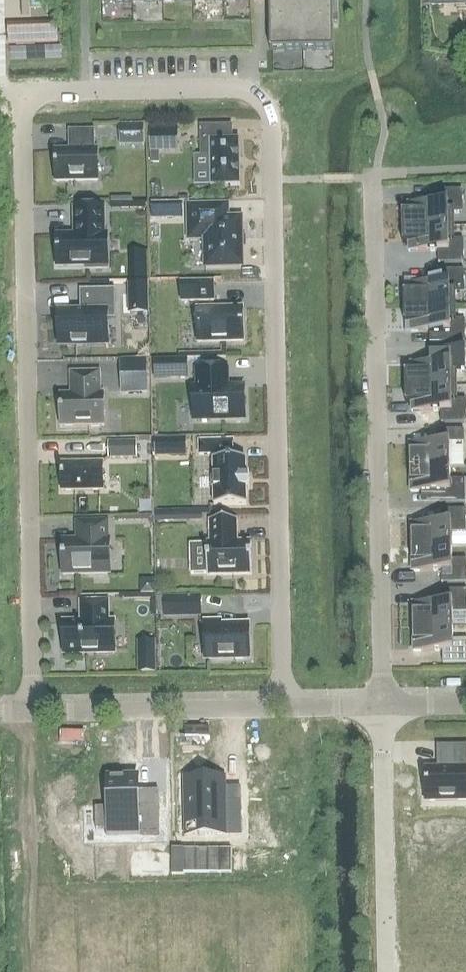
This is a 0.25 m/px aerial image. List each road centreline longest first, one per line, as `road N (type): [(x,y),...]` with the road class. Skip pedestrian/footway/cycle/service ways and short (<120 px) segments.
road 1 (unclassified): [(25,92),(231,87),(259,100),(271,122),(280,707)]
road 2 (unclassified): [(25,92),(29,712)]
road 3 (unclassified): [(374,179),(384,705)]
road 4 (residential): [(384,705),(387,971)]
road 5 (unclassified): [(29,712),(280,707)]

